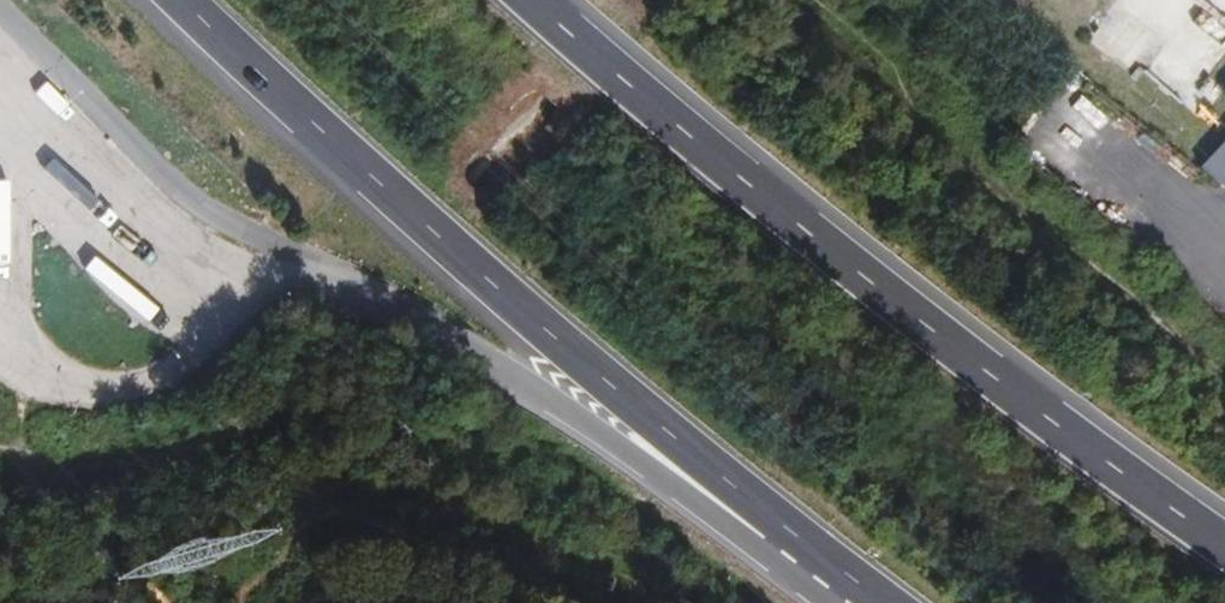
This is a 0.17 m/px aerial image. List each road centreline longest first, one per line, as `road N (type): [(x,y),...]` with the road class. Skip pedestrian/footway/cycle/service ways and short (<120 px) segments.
road 1 (trunk): [(1224,551),(963,363),(523,0)]
road 2 (track): [(628,0),(494,190),(366,334),(307,380),(286,417),(250,419),(150,467),(53,466),(0,445)]
road 3 (trunk): [(180,0),(316,129),(781,535)]
road 4 (track): [(1224,379),(995,199),(780,0)]
road 5 (trunk): [(298,268),(376,298),(546,400),(754,545),(781,535)]

